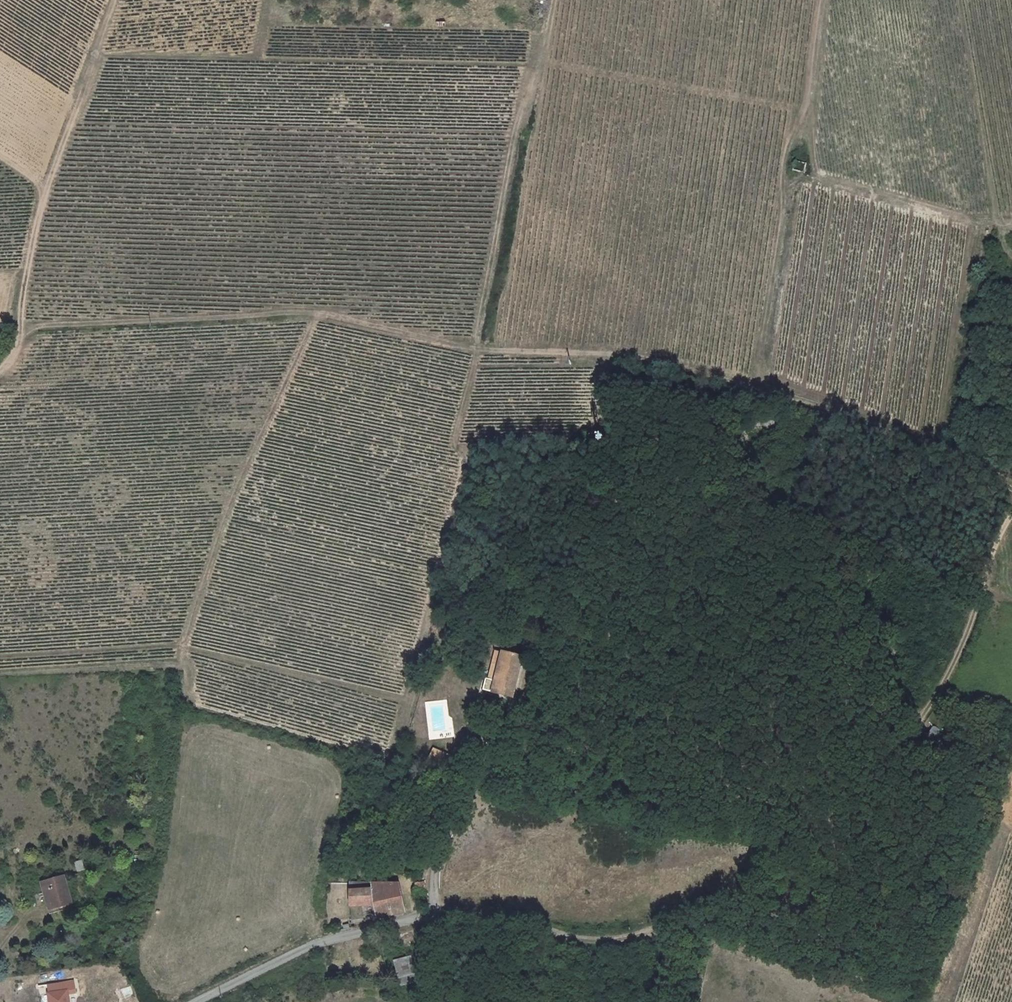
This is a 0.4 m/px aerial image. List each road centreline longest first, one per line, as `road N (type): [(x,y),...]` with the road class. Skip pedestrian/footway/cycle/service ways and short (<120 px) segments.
road 1 (track): [(18,331),(292,313),(460,348),(647,356),(1011,486)]
road 2 (track): [(444,911),(507,916),(591,940),(633,939),(709,906),(780,857),(880,768),(915,725),(953,663),(1011,514)]
road 3 (track): [(749,387),(817,0)]
road 4 (track): [(0,368),(14,350),(46,187),(115,0)]
road 5 (residential): [(198,1001),(309,947),(444,911)]
road 6 (track): [(1011,785),(940,1001)]

